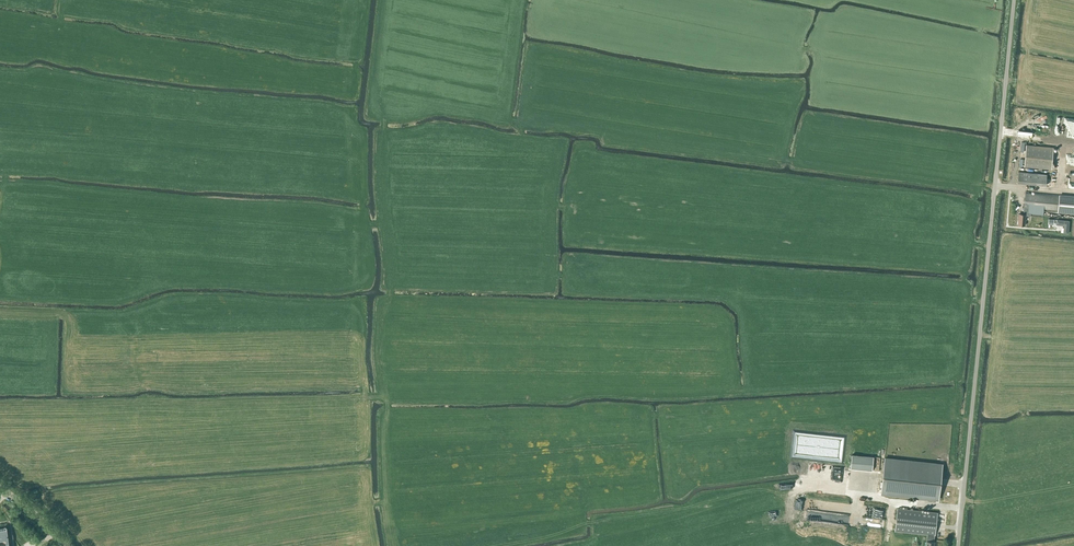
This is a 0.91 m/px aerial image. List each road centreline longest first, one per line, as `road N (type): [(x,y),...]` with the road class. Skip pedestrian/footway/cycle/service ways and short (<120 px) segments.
road 1 (unclassified): [(1014,0),(959,545)]

